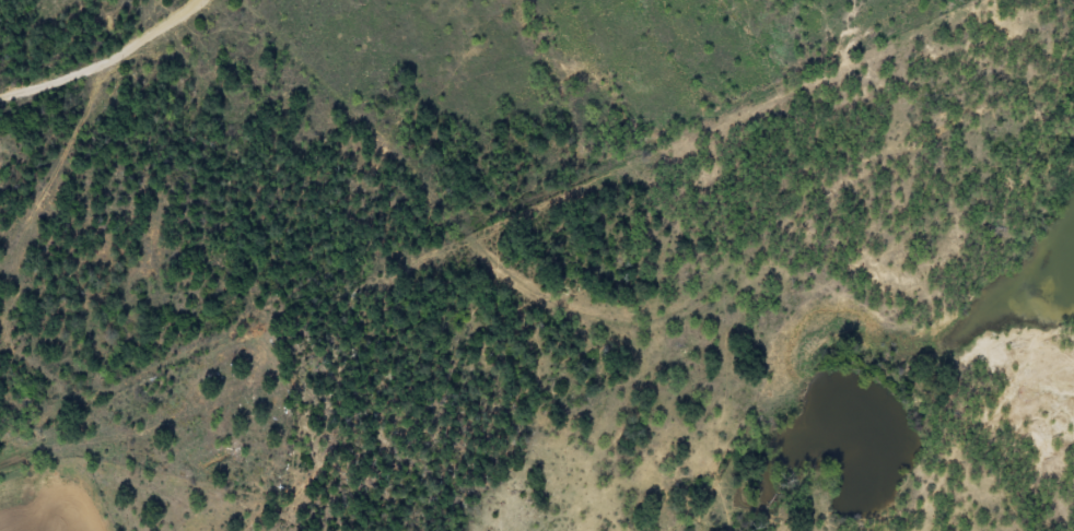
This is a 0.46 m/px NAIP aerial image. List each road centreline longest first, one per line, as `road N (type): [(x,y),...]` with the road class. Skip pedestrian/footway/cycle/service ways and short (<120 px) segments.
road 1 (residential): [(0,103),(20,108),(264,52),(347,86),(469,225),(563,297),(679,337),(768,337),(834,303),(984,119),(1034,97),(1073,97)]

